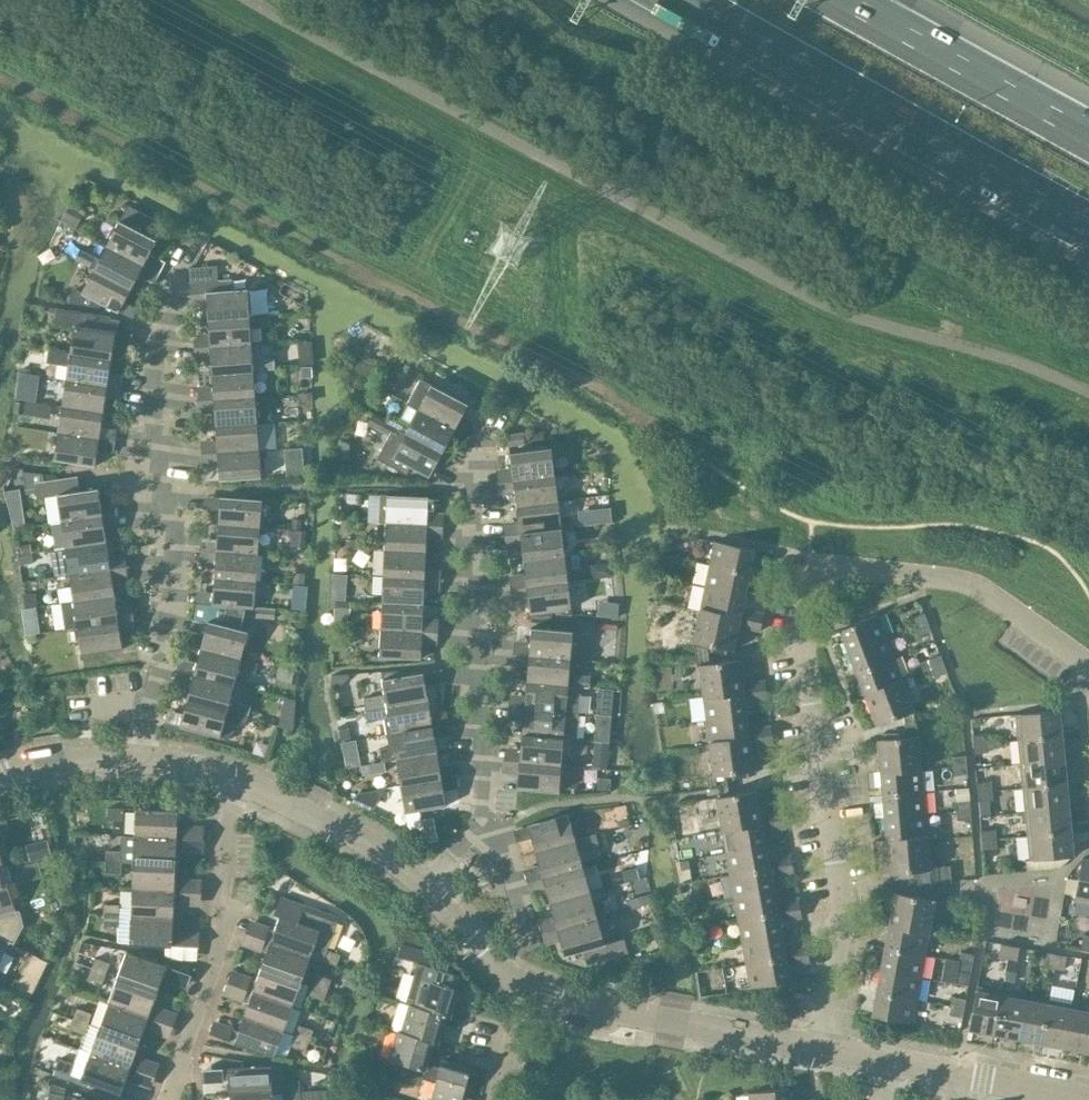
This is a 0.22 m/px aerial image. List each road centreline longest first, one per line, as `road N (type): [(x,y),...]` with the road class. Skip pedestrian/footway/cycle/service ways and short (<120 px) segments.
road 1 (track): [(0,78),(495,346),(778,518),(850,535),(1028,550),(1088,599)]
road 2 (residential): [(1088,664),(967,582),(817,564),(802,641),(845,916),(820,1051)]
road 3 (motorway): [(683,0),(1088,222)]
road 4 (residential): [(145,756),(182,296)]
road 5 (residential): [(490,802),(475,472)]
road 6 (residential): [(177,1099),(224,933),(236,783)]
road 7 (unclassified): [(820,1051),(523,984)]
road 8 (motorway): [(1088,134),(843,0)]
road 9 (unclassified): [(423,887),(325,819),(236,783)]
road 10 (unclassified): [(1082,1099),(888,1064)]
road 11 (residential): [(523,984),(531,938),(490,802)]
road 12 (unclassified): [(145,756),(0,776)]
road 13 (unclassified): [(523,984),(498,969),(423,887)]

